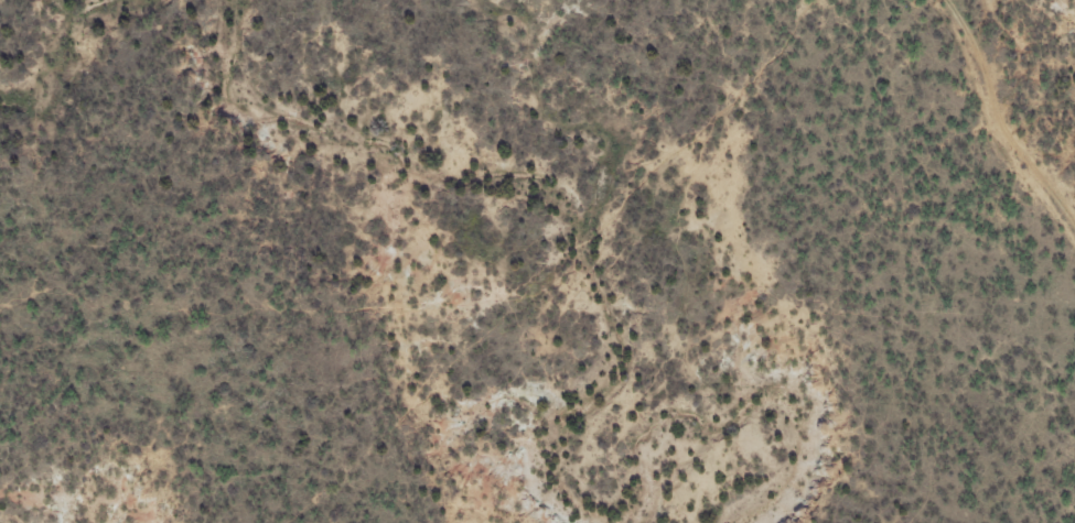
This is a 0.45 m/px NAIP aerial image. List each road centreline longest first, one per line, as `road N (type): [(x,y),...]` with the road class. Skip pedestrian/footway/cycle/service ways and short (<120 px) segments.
road 1 (residential): [(1074,289),(909,0)]

